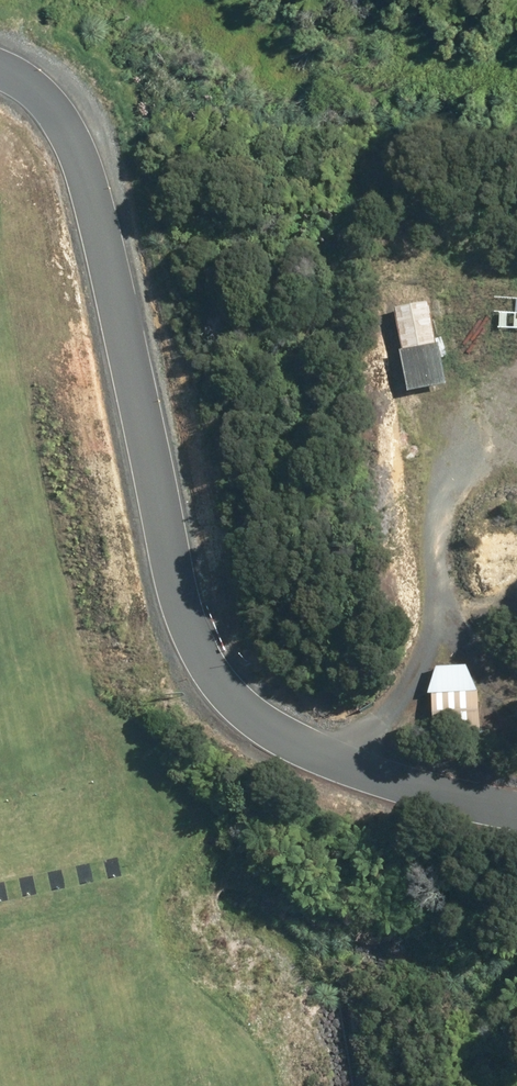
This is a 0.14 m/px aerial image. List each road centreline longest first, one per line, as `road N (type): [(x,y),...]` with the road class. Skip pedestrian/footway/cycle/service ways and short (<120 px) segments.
road 1 (unclassified): [(516,801),(343,759),(240,703),(211,670),(189,634),(171,576),(94,178),(19,72),(0,66)]
road 2 (track): [(343,759),(413,675),(429,636),(445,479),(467,455),(516,444)]

